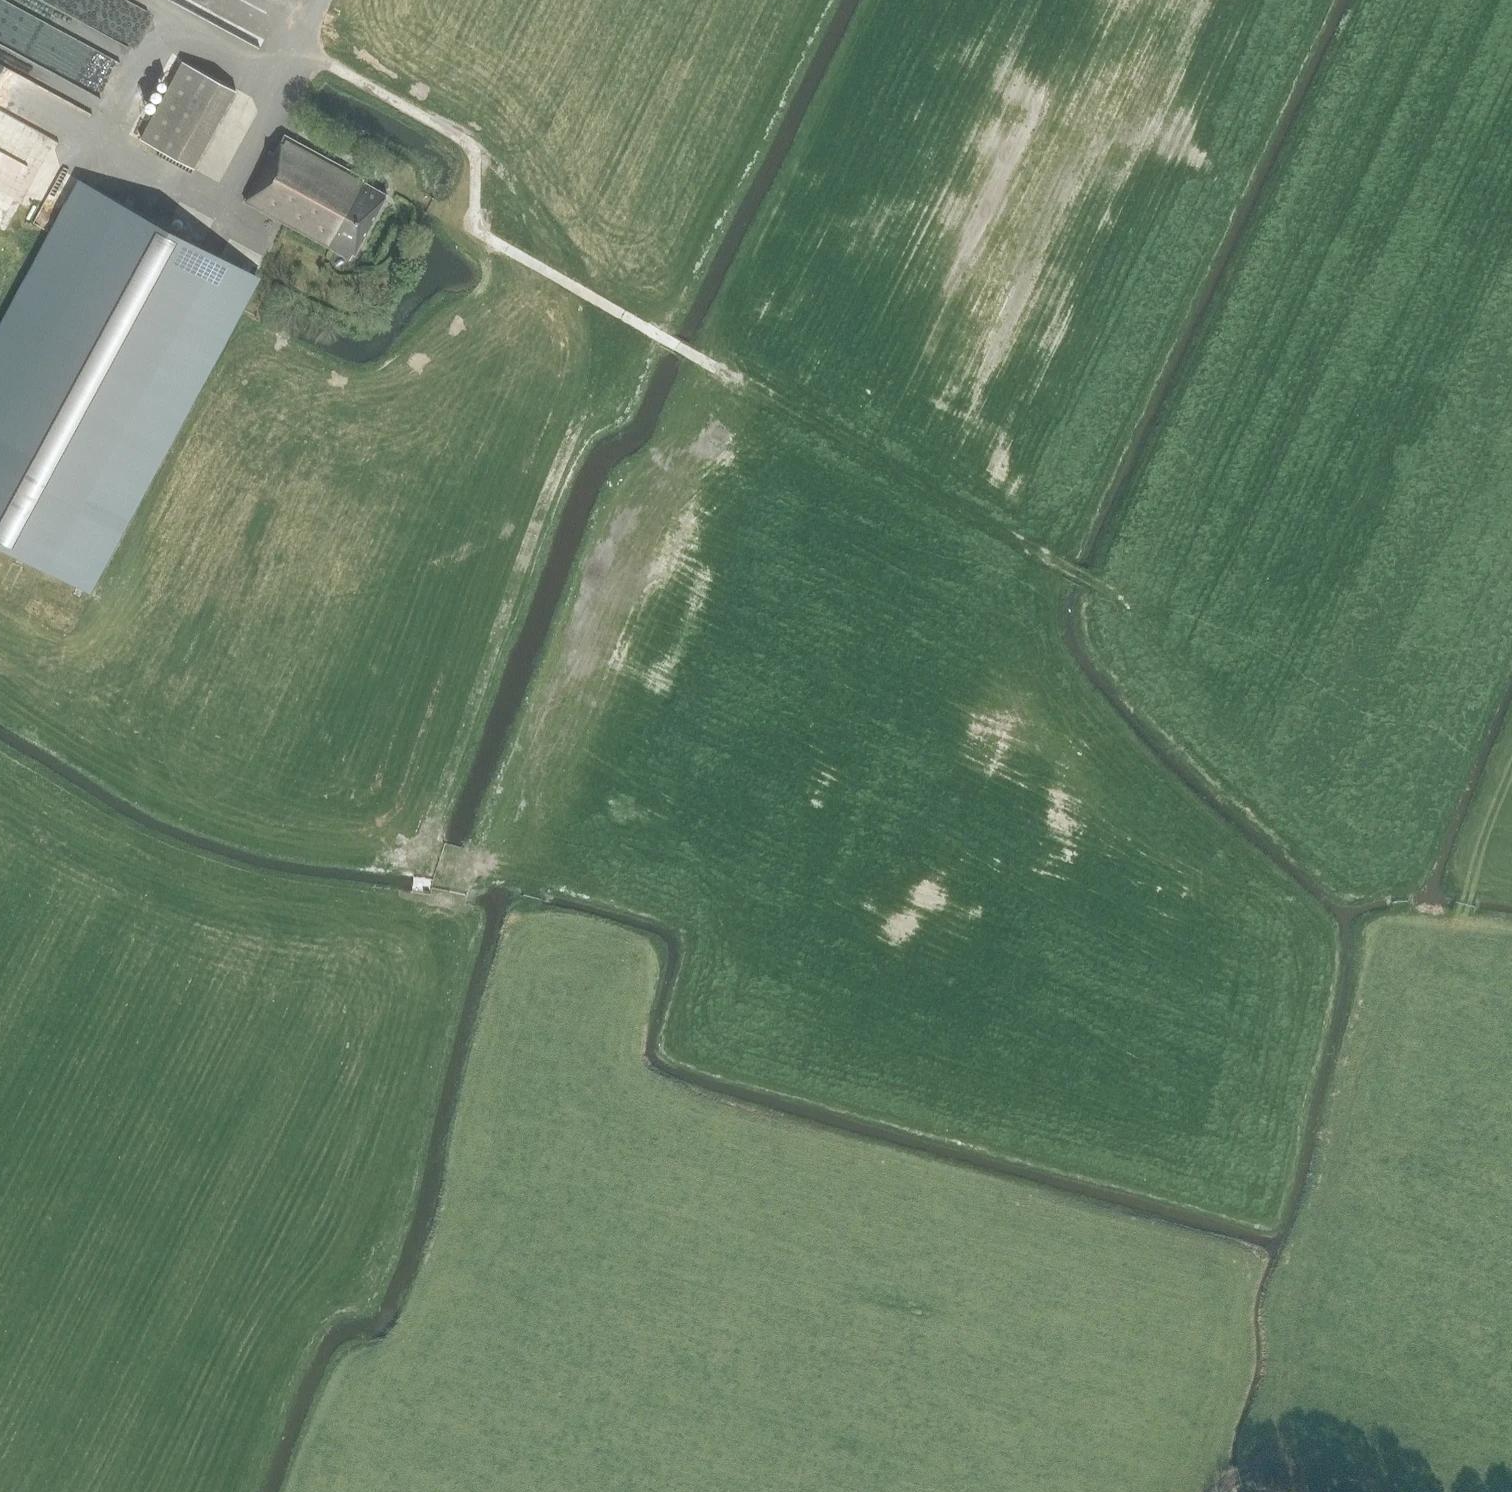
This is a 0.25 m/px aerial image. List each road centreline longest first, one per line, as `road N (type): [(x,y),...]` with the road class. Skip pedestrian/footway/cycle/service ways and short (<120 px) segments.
road 1 (track): [(301,49),(464,140),(473,152),(477,230),(728,374)]

